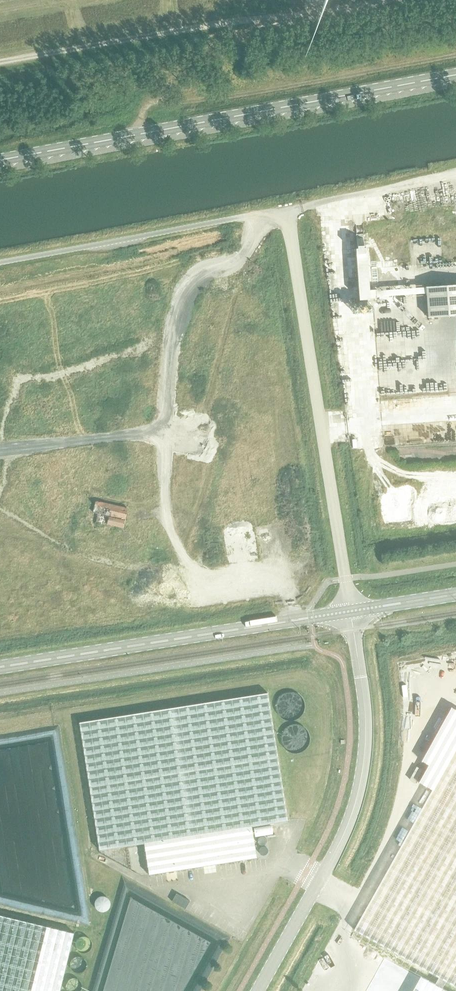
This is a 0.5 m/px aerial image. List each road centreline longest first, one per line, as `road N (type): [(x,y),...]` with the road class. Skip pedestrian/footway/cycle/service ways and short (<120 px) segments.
road 1 (unclassified): [(351,611),(284,217),(269,213),(0,262)]
road 2 (unclassified): [(258,990),(348,830),(362,779),(366,720),(351,611)]
road 3 (track): [(382,0),(0,66)]
road 4 (unclassified): [(0,666),(351,611)]
road 5 (unclassified): [(455,53),(145,104),(141,133)]
road 6 (tertiary): [(455,75),(141,133)]
road 7 (tertiary): [(141,133),(0,160)]

